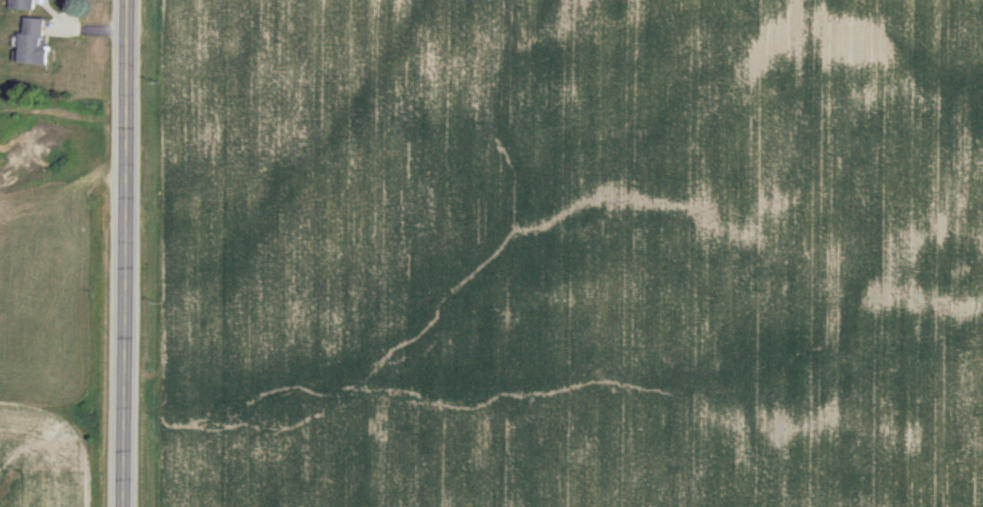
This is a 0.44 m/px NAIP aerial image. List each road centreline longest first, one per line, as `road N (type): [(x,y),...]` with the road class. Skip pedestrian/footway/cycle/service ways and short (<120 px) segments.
road 1 (secondary): [(125,0),(122,506)]

